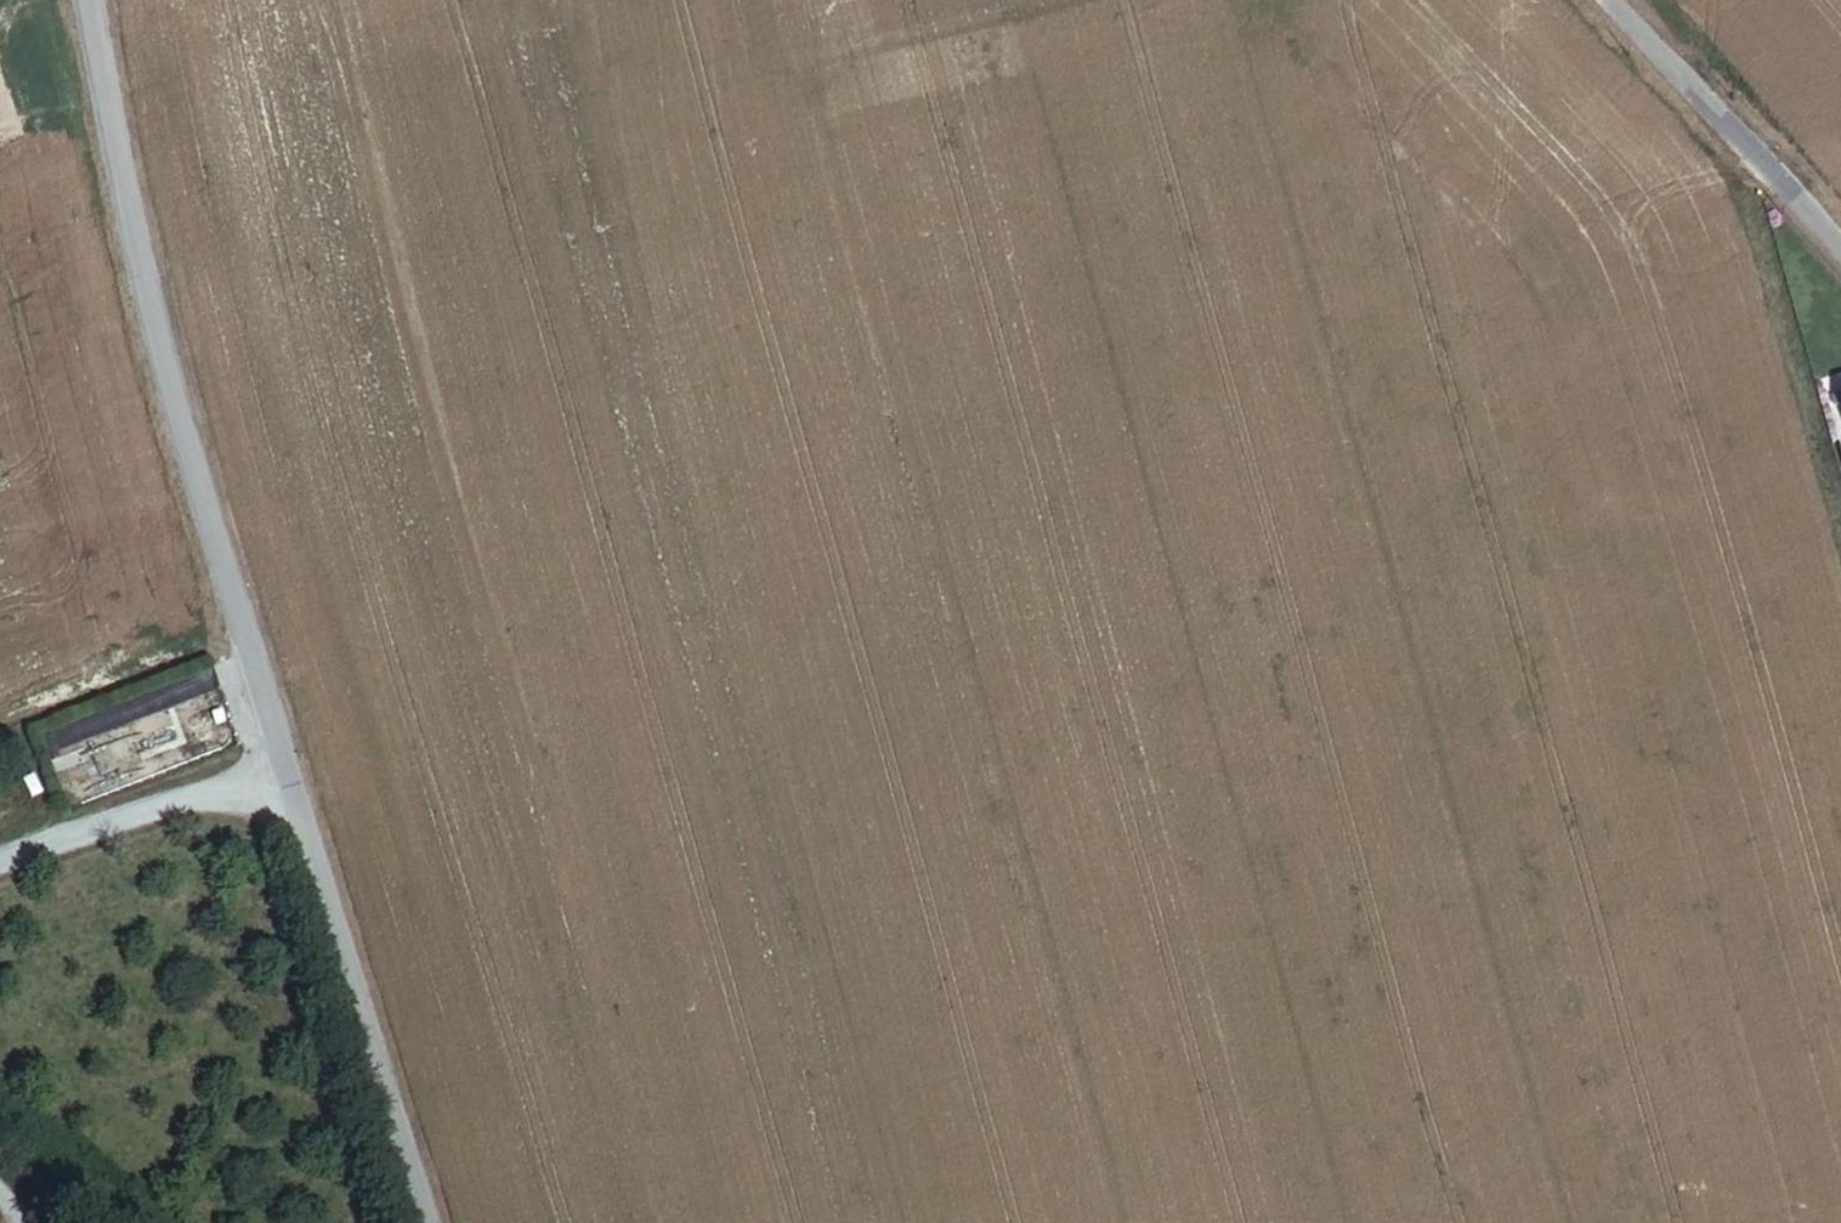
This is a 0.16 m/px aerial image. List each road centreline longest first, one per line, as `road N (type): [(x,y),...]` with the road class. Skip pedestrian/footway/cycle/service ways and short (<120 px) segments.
road 1 (unclassified): [(427,1222),(149,316),(91,0)]
road 2 (unclassified): [(1840,251),(1611,0)]

